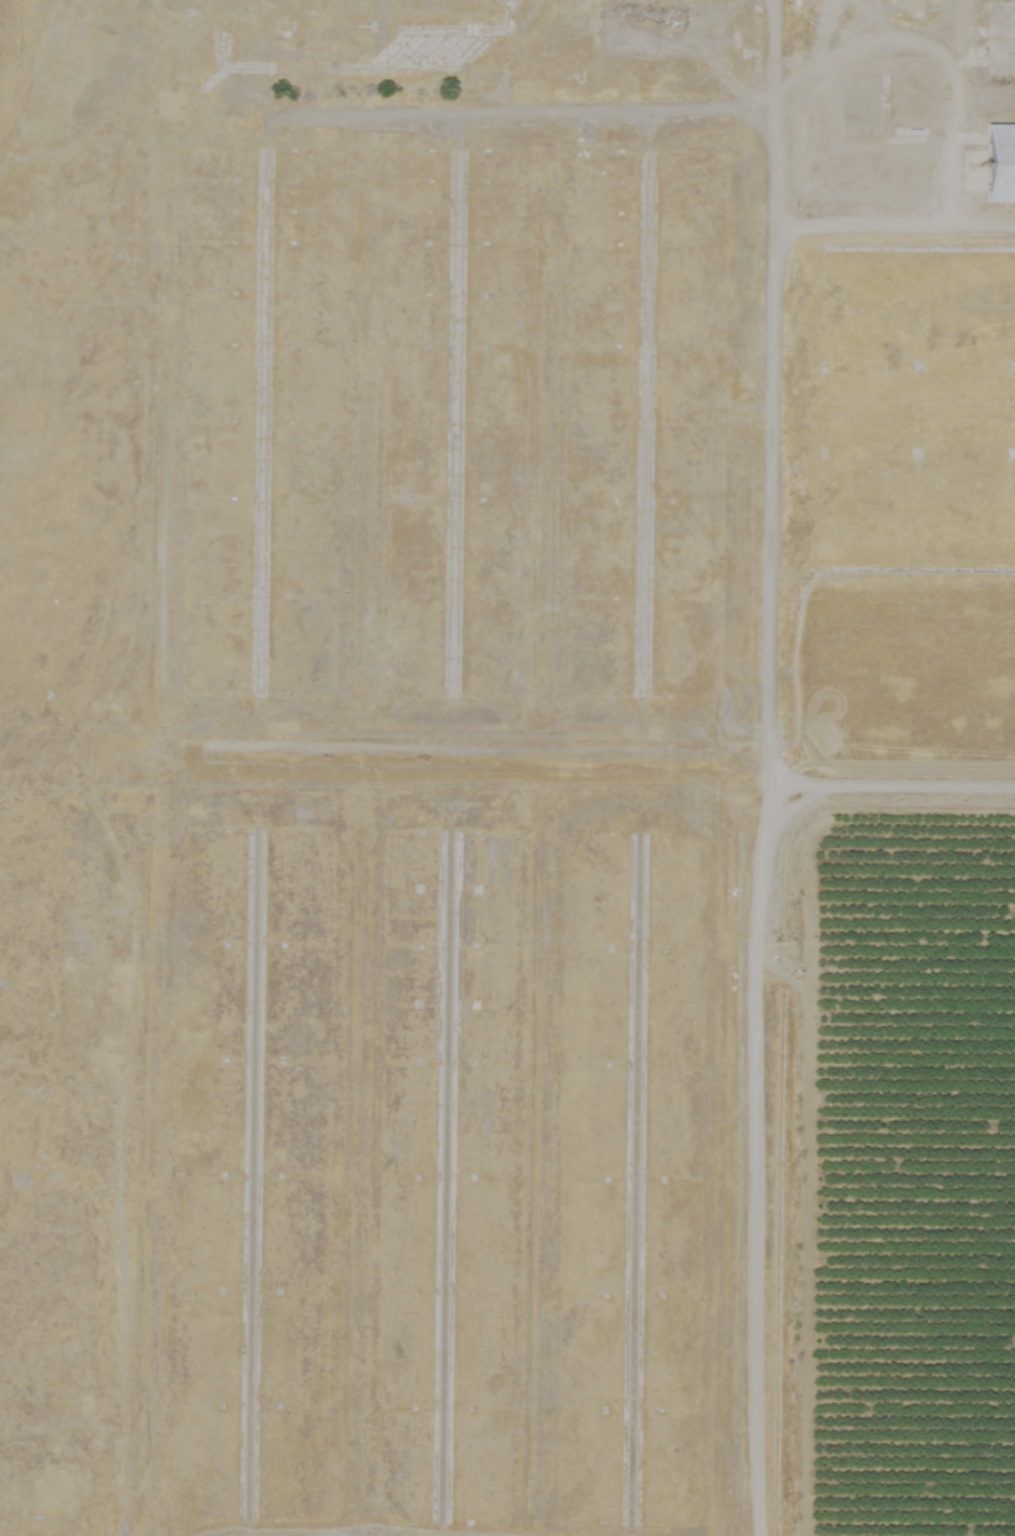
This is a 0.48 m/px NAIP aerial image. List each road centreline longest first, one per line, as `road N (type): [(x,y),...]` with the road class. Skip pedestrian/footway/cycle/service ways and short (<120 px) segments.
road 1 (track): [(255,126),(256,1480),(458,1486),(634,1475),(634,127)]
road 2 (track): [(140,1535),(140,1003),(166,889),(177,177),(193,59)]
road 3 (track): [(458,1486),(459,115)]
road 4 (residential): [(1014,795),(830,794),(790,815),(771,845),(756,1535)]
road 5 (track): [(783,823),(764,760),(751,118),(766,0)]
road 6 (track): [(177,177),(255,126),(459,115),(634,127),(751,118)]
road 7 (track): [(753,222),(951,211),(951,149),(963,97),(937,53),(894,37),(761,84)]

